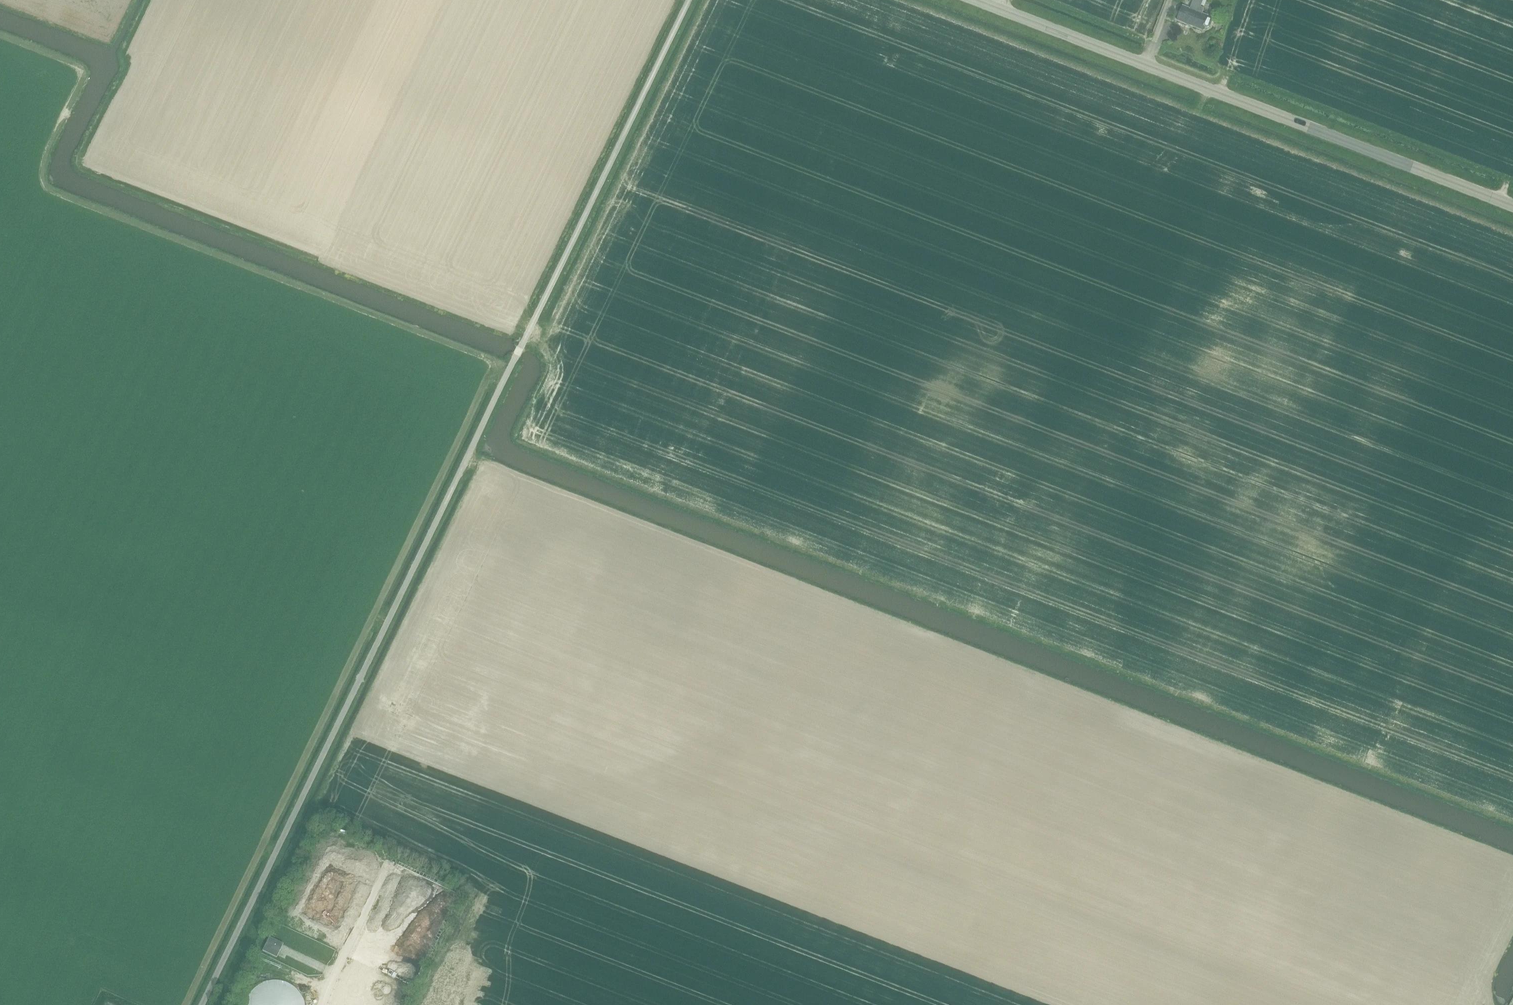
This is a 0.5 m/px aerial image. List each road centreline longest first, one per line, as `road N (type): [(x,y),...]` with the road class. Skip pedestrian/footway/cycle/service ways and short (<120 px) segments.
road 1 (track): [(203,1004),(689,0)]
road 2 (tertiary): [(1512,205),(977,0)]

